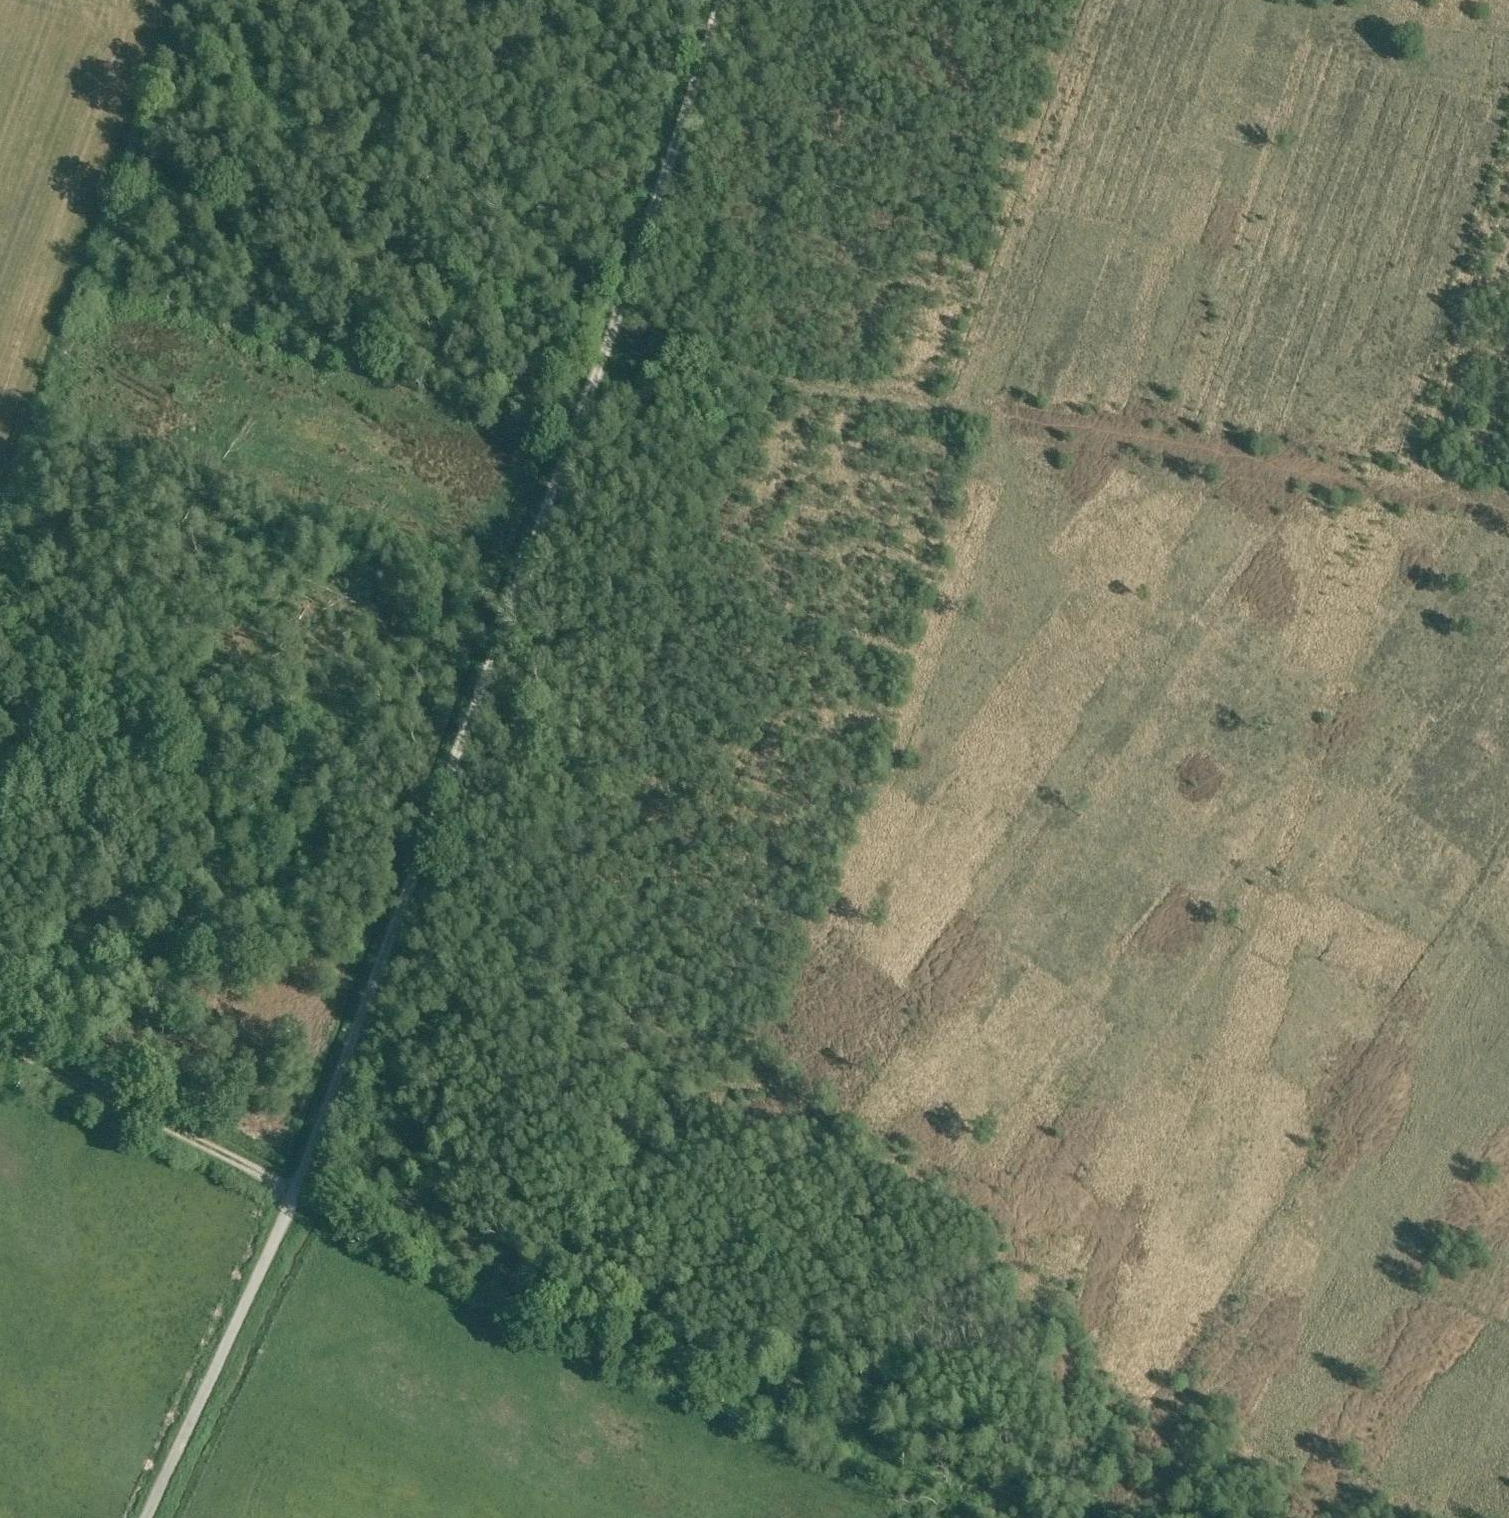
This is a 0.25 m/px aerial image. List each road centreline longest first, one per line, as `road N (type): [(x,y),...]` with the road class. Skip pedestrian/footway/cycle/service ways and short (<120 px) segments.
road 1 (track): [(729,0),(298,1193)]
road 2 (track): [(298,1193),(148,1517)]
road 3 (track): [(0,1043),(298,1193)]

